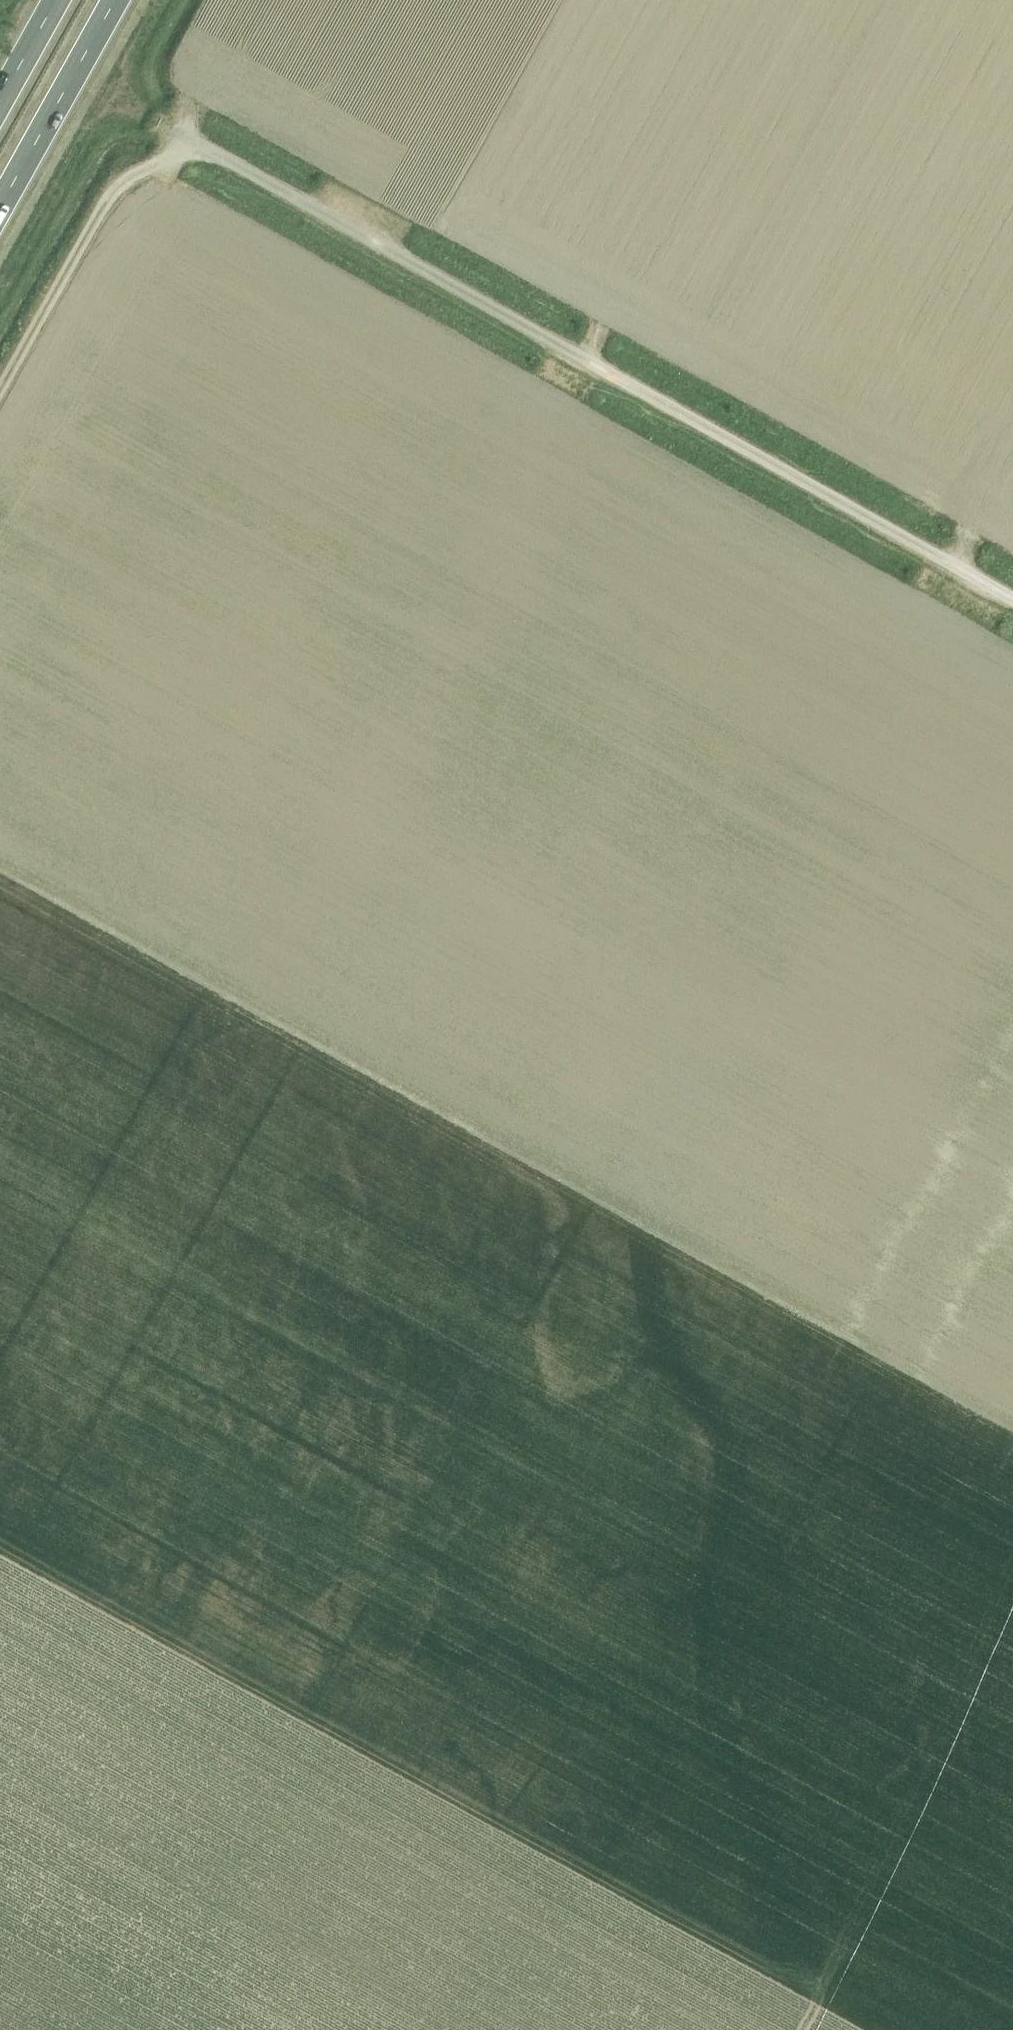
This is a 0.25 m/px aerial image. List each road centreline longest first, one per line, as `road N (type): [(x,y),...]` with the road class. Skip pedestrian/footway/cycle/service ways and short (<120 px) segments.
road 1 (unclassified): [(1012,602),(172,127)]
road 2 (trunk): [(0,205),(114,0)]

